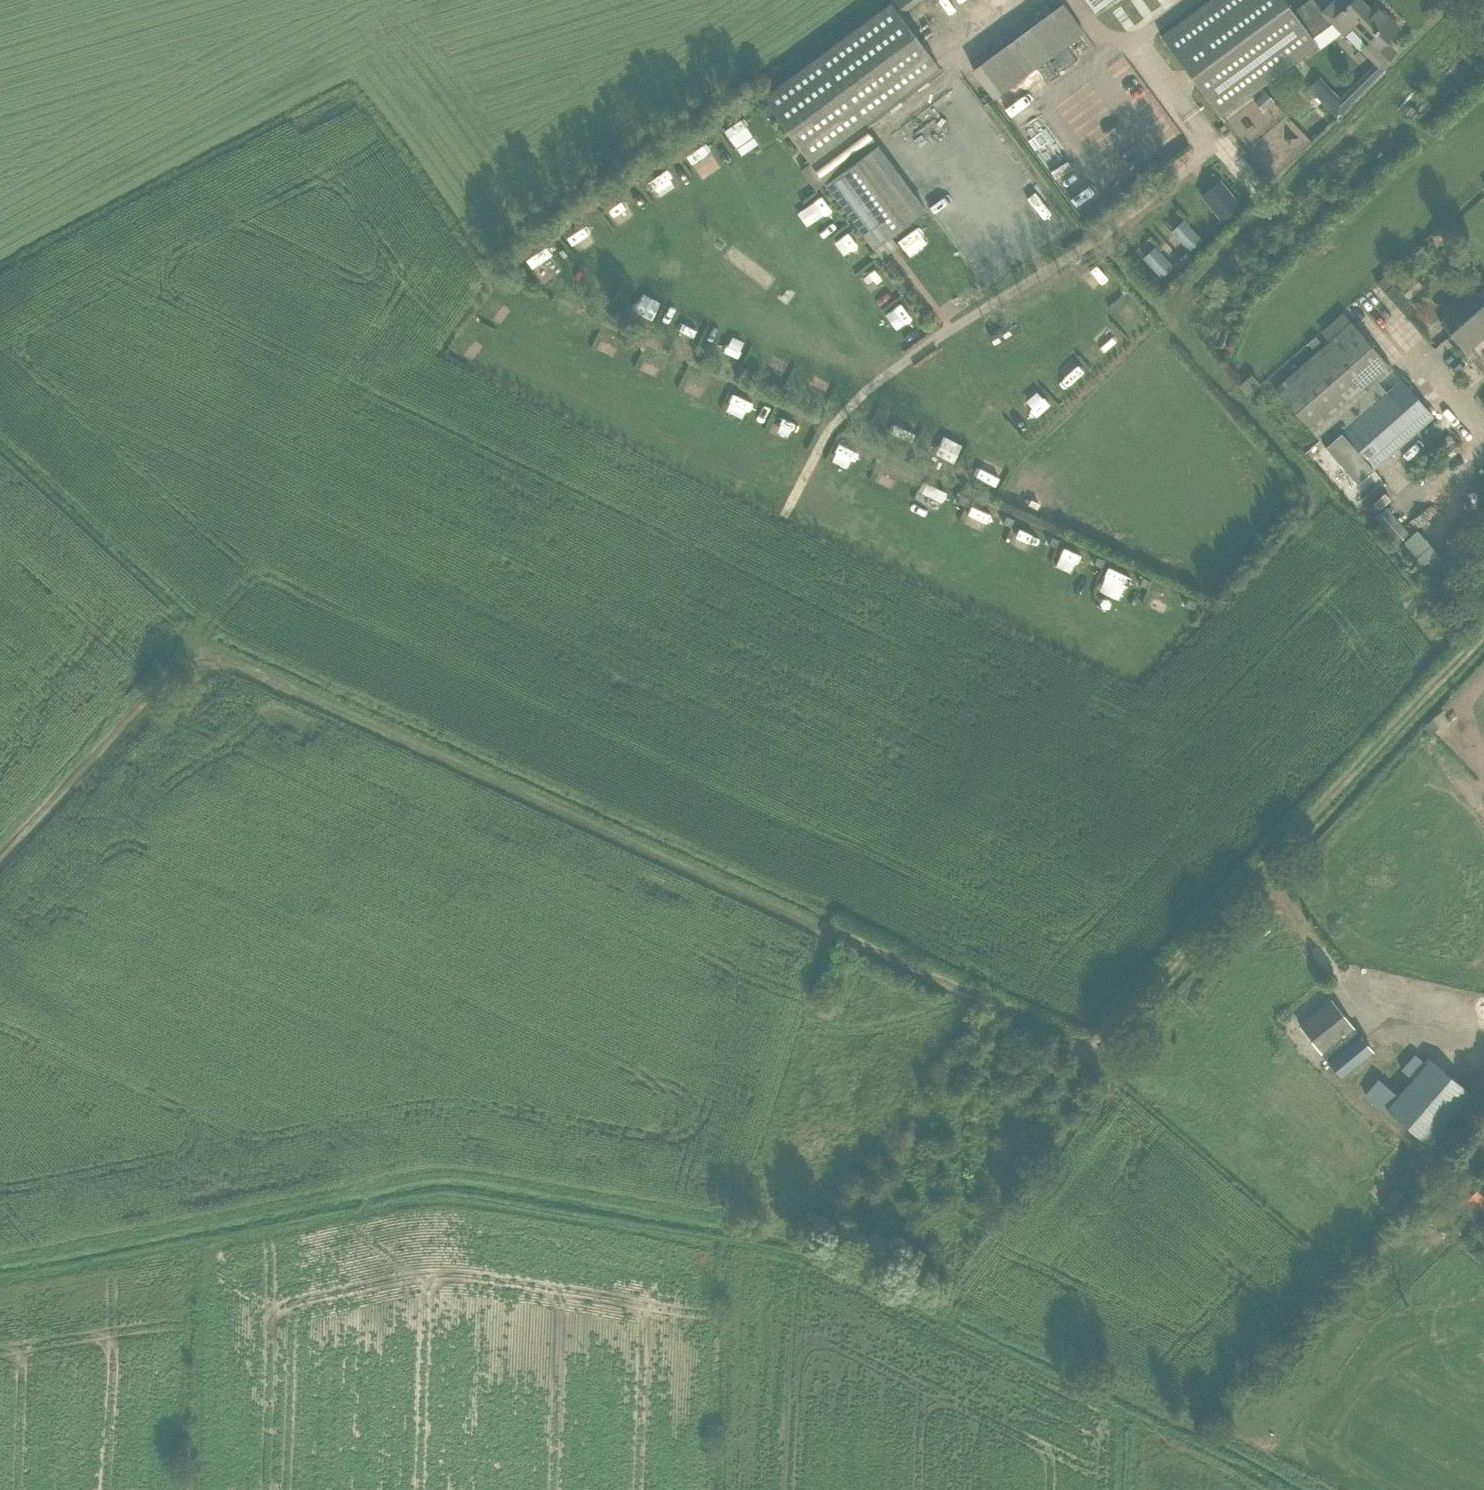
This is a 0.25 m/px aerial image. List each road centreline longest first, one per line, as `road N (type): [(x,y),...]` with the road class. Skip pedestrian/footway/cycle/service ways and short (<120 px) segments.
road 1 (track): [(1483,628),(1113,1026),(1077,1045),(207,642),(0,861)]

